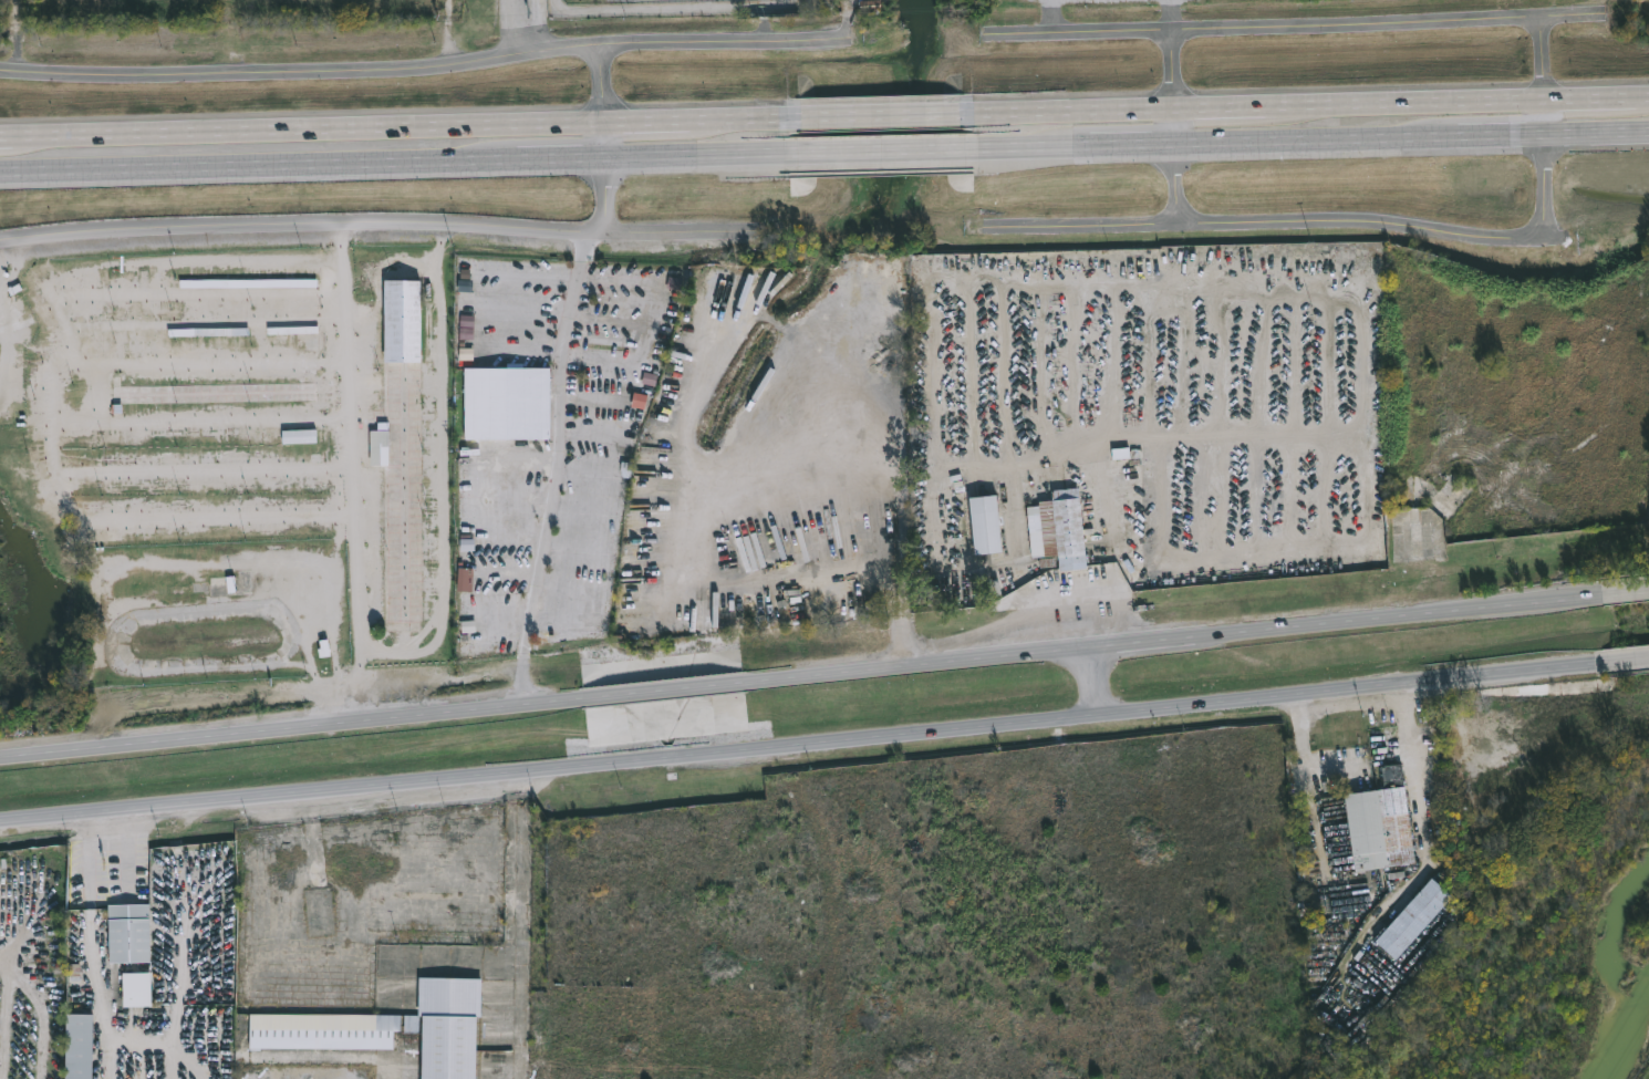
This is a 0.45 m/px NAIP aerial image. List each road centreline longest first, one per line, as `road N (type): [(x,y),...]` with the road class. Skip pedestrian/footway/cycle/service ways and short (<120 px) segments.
road 1 (primary): [(1648,97),(844,115),(610,103),(0,132)]
road 2 (secondary): [(0,818),(1598,663)]
road 3 (secondary): [(1588,595),(0,756)]
road 4 (primary): [(0,171),(517,157)]
road 5 (primary): [(609,155),(1089,146)]
road 6 (primary): [(1178,144),(1460,136)]

